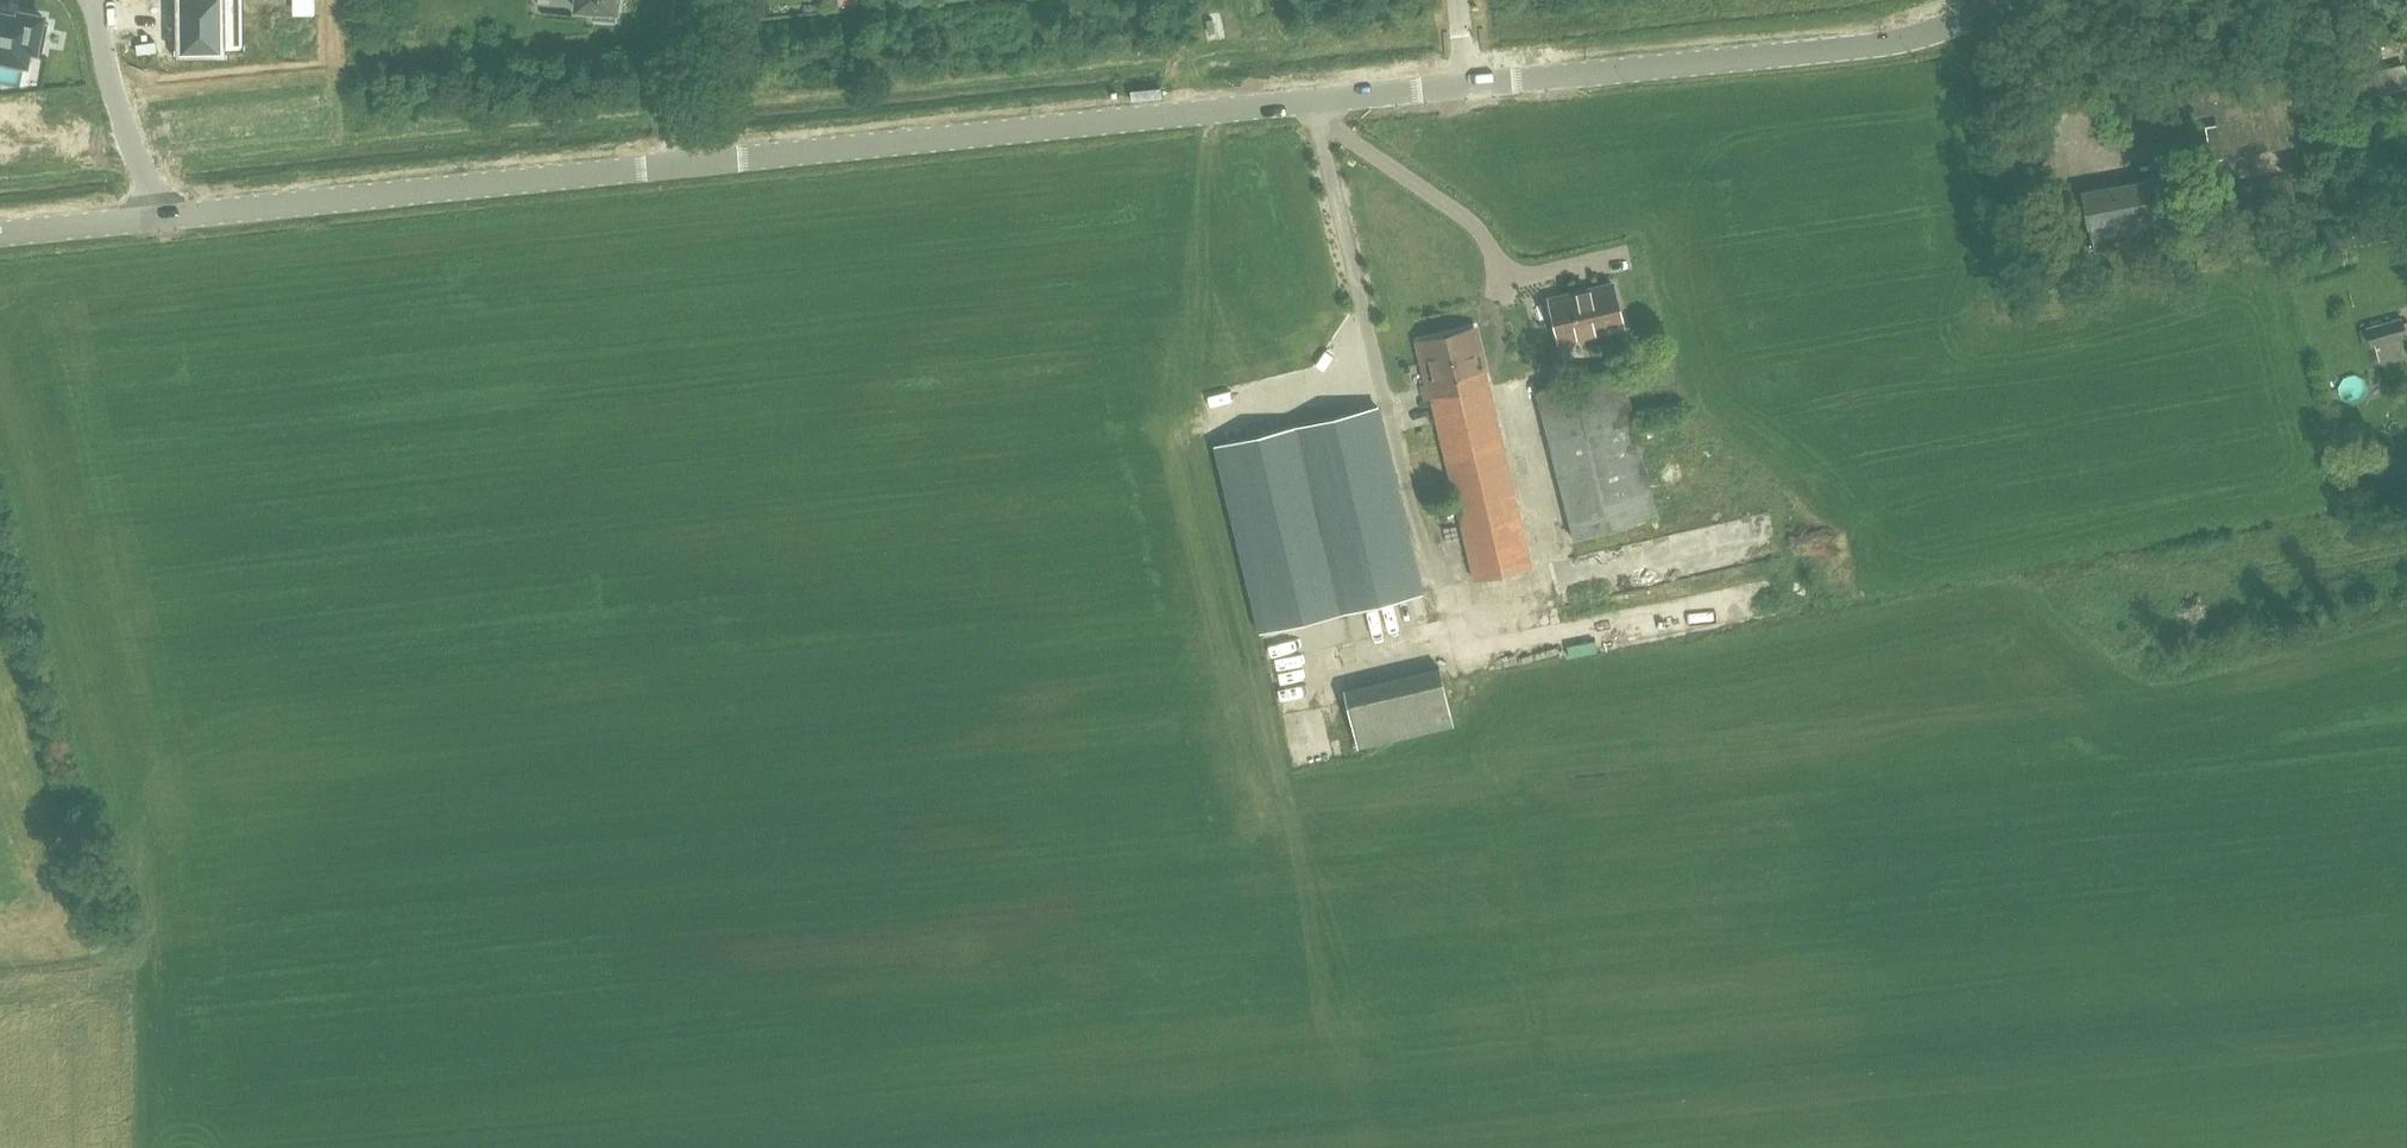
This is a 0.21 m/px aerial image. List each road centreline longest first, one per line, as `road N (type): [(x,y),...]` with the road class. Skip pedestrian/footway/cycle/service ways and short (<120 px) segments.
road 1 (unclassified): [(698,167),(1469,89)]
road 2 (unclassified): [(1469,89),(1906,45),(2010,0)]
road 3 (unclassified): [(155,217),(698,167)]
road 4 (residential): [(155,217),(110,87),(94,0)]
road 5 (residential): [(698,167),(690,98),(701,0)]
road 6 (unclassified): [(0,233),(155,217)]

